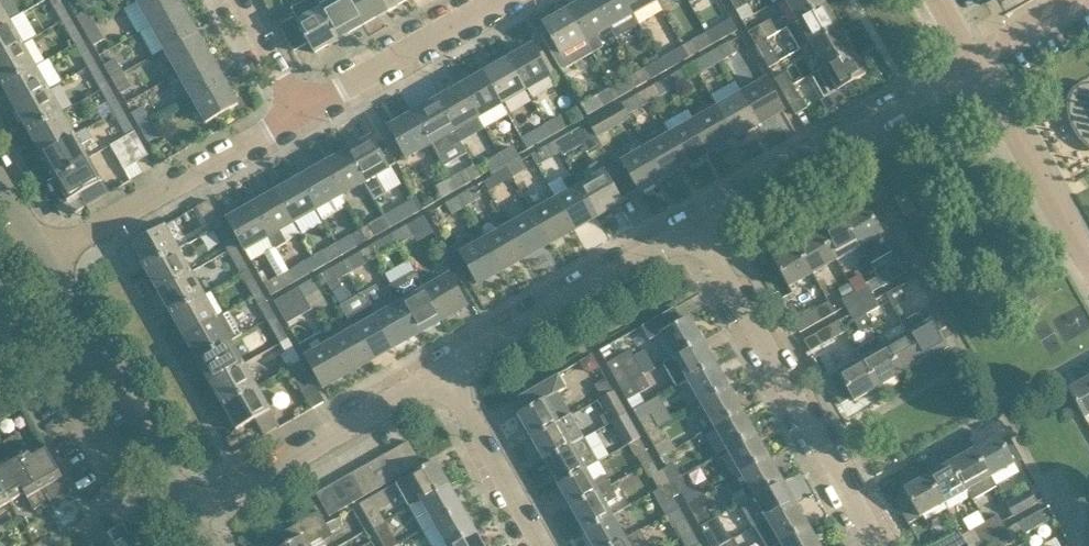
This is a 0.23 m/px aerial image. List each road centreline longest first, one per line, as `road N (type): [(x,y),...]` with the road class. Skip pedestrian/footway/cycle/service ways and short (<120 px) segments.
road 1 (residential): [(886,545),(704,221)]
road 2 (residential): [(704,221),(975,62)]
road 3 (residential): [(446,370),(704,221)]
road 4 (residential): [(191,503),(446,370)]
road 5 (residential): [(191,503),(56,252)]
road 6 (residential): [(56,252),(302,109)]
road 7 (tertiary): [(1088,263),(975,62)]
road 8 (residential): [(302,109),(497,0)]
road 9 (residential): [(542,545),(446,370)]
road 10 (residential): [(302,109),(239,0)]
road 11 (residential): [(975,62),(1084,0)]

